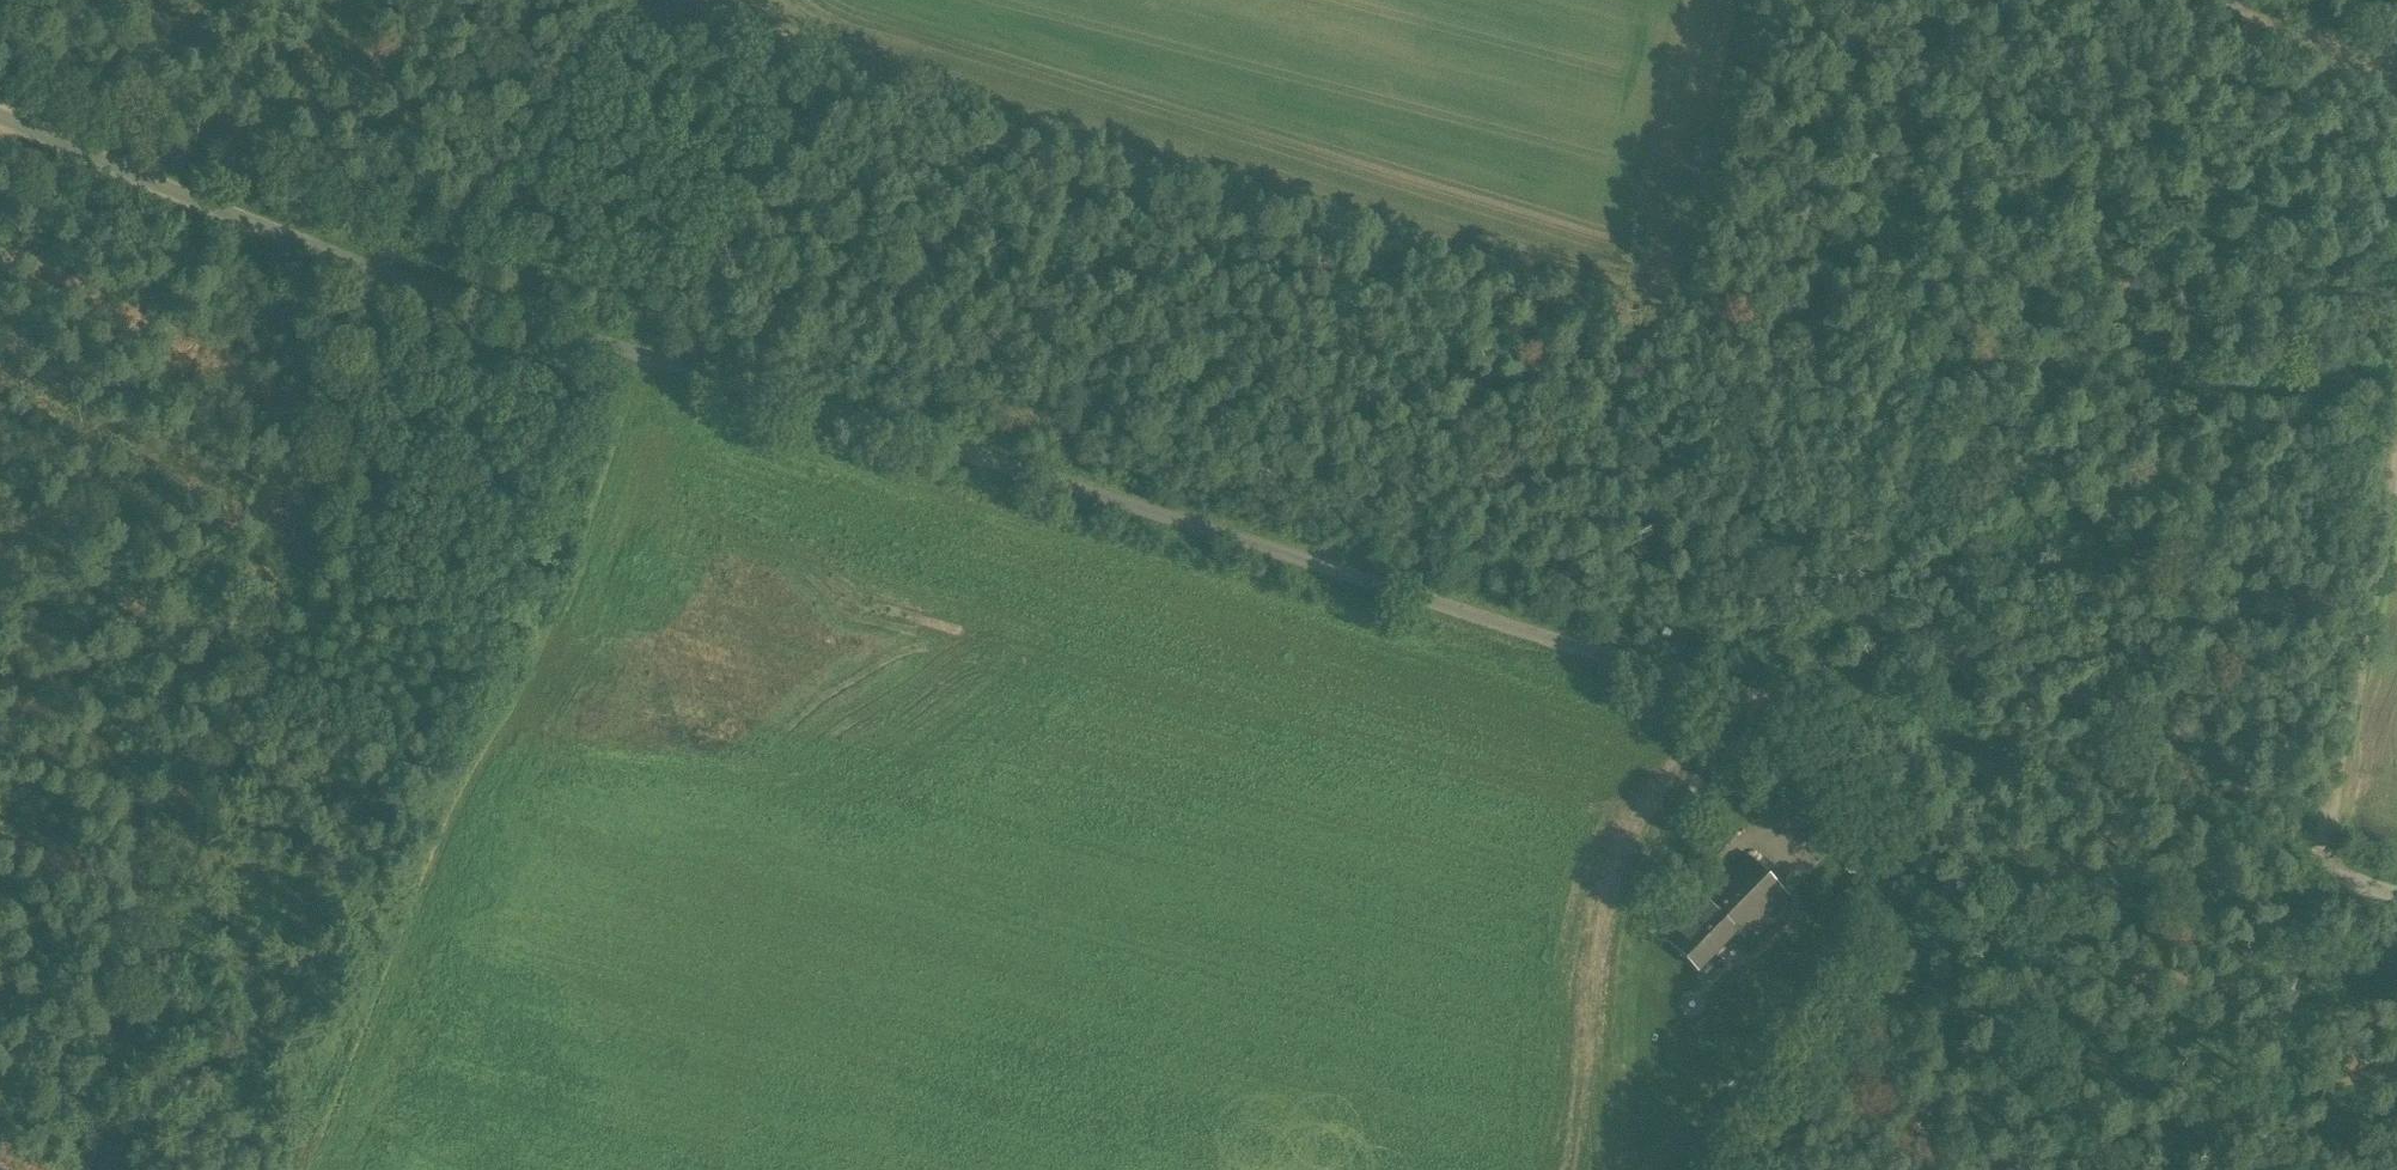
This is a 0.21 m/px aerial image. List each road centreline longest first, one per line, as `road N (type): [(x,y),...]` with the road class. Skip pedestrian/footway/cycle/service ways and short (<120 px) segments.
road 1 (unclassified): [(2396,899),(586,339)]
road 2 (track): [(2248,1169),(2396,464)]
road 3 (unclassified): [(0,113),(214,210),(586,339)]
road 4 (track): [(11,118),(75,0)]

